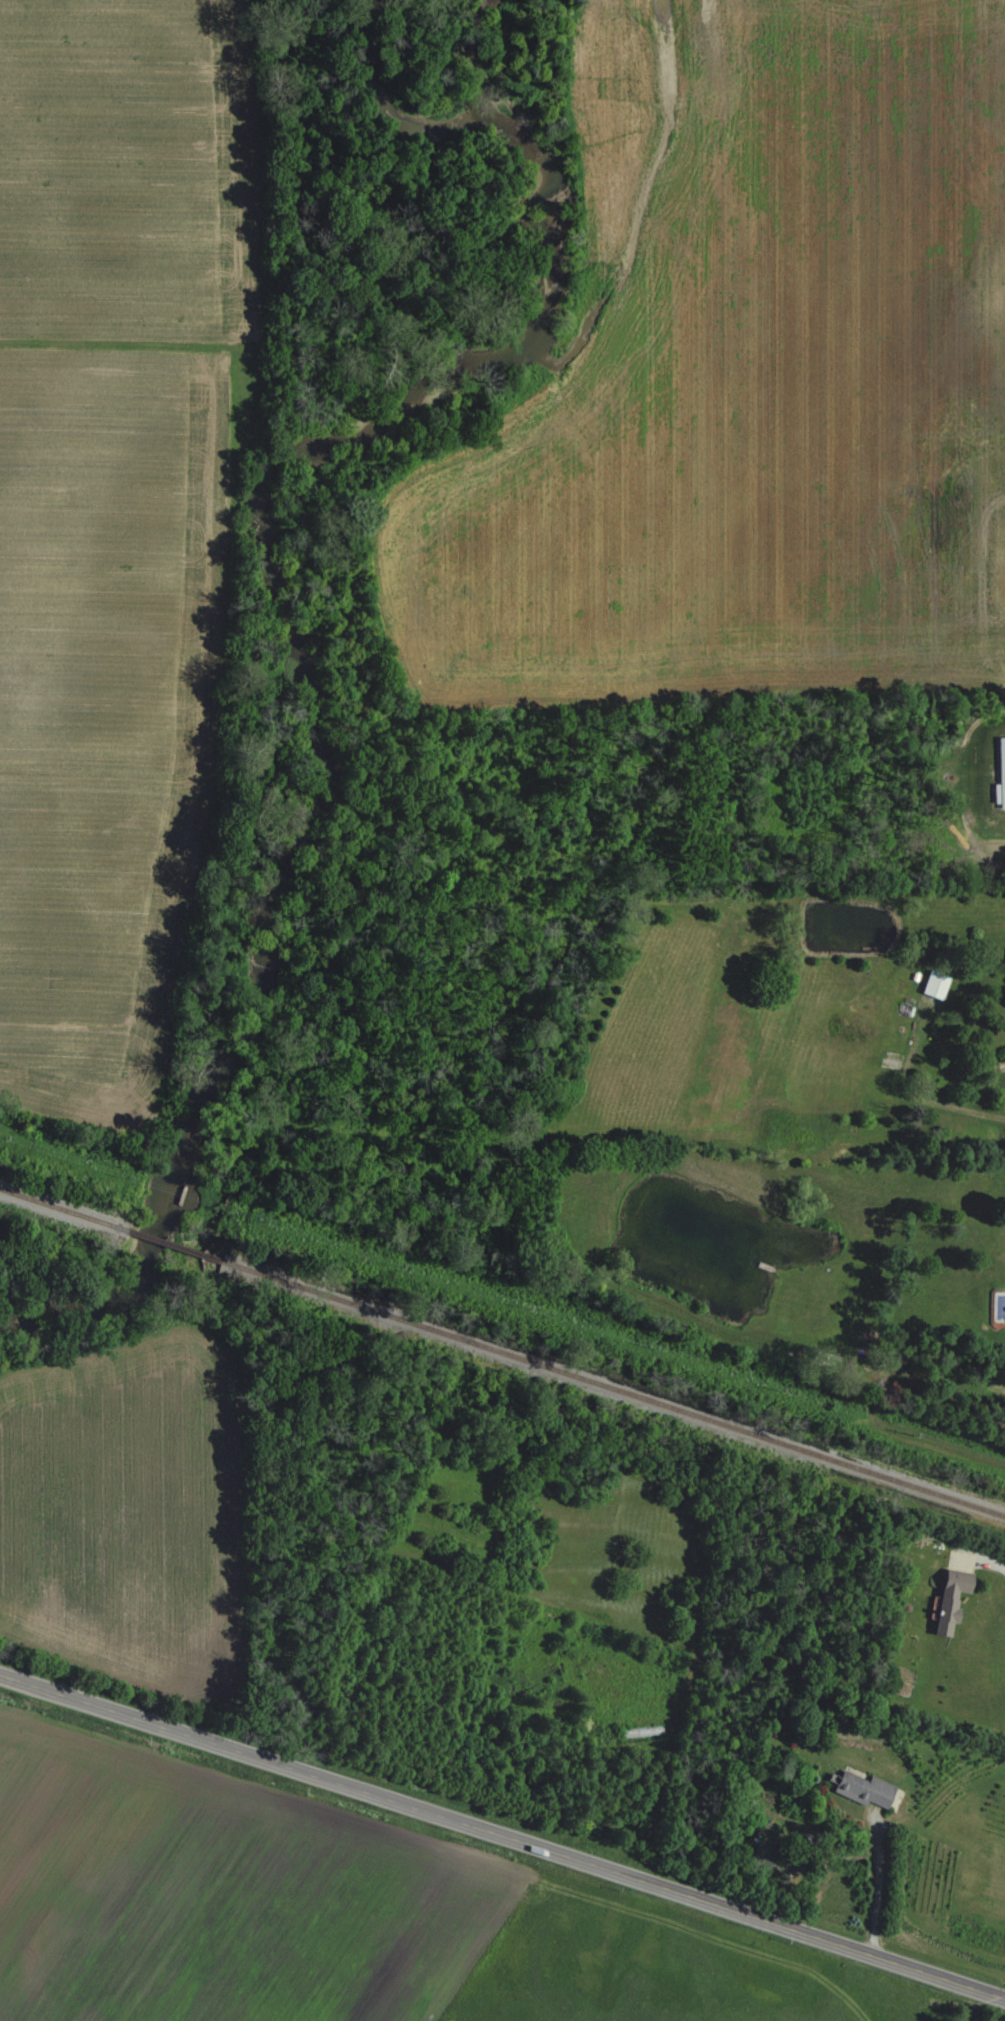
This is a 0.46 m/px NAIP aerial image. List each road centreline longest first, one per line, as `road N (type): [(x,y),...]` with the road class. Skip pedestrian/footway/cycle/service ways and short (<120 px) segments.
road 1 (primary): [(1004,1996),(0,1674)]

